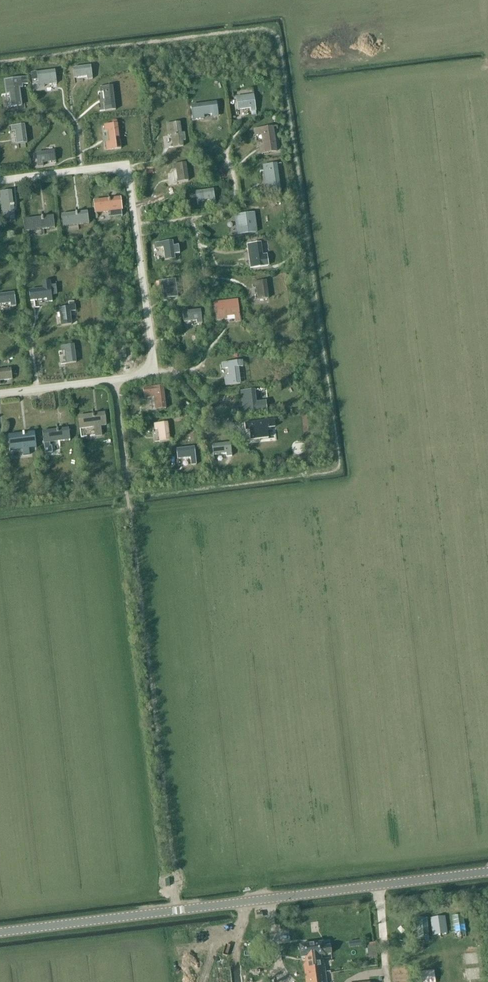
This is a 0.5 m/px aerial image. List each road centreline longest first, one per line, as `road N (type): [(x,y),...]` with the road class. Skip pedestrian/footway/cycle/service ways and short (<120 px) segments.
road 1 (tertiary): [(0,934),(487,874)]
road 2 (residential): [(114,379),(146,374),(154,361),(128,175),(113,167),(0,180)]
road 3 (residential): [(128,504),(114,379)]

